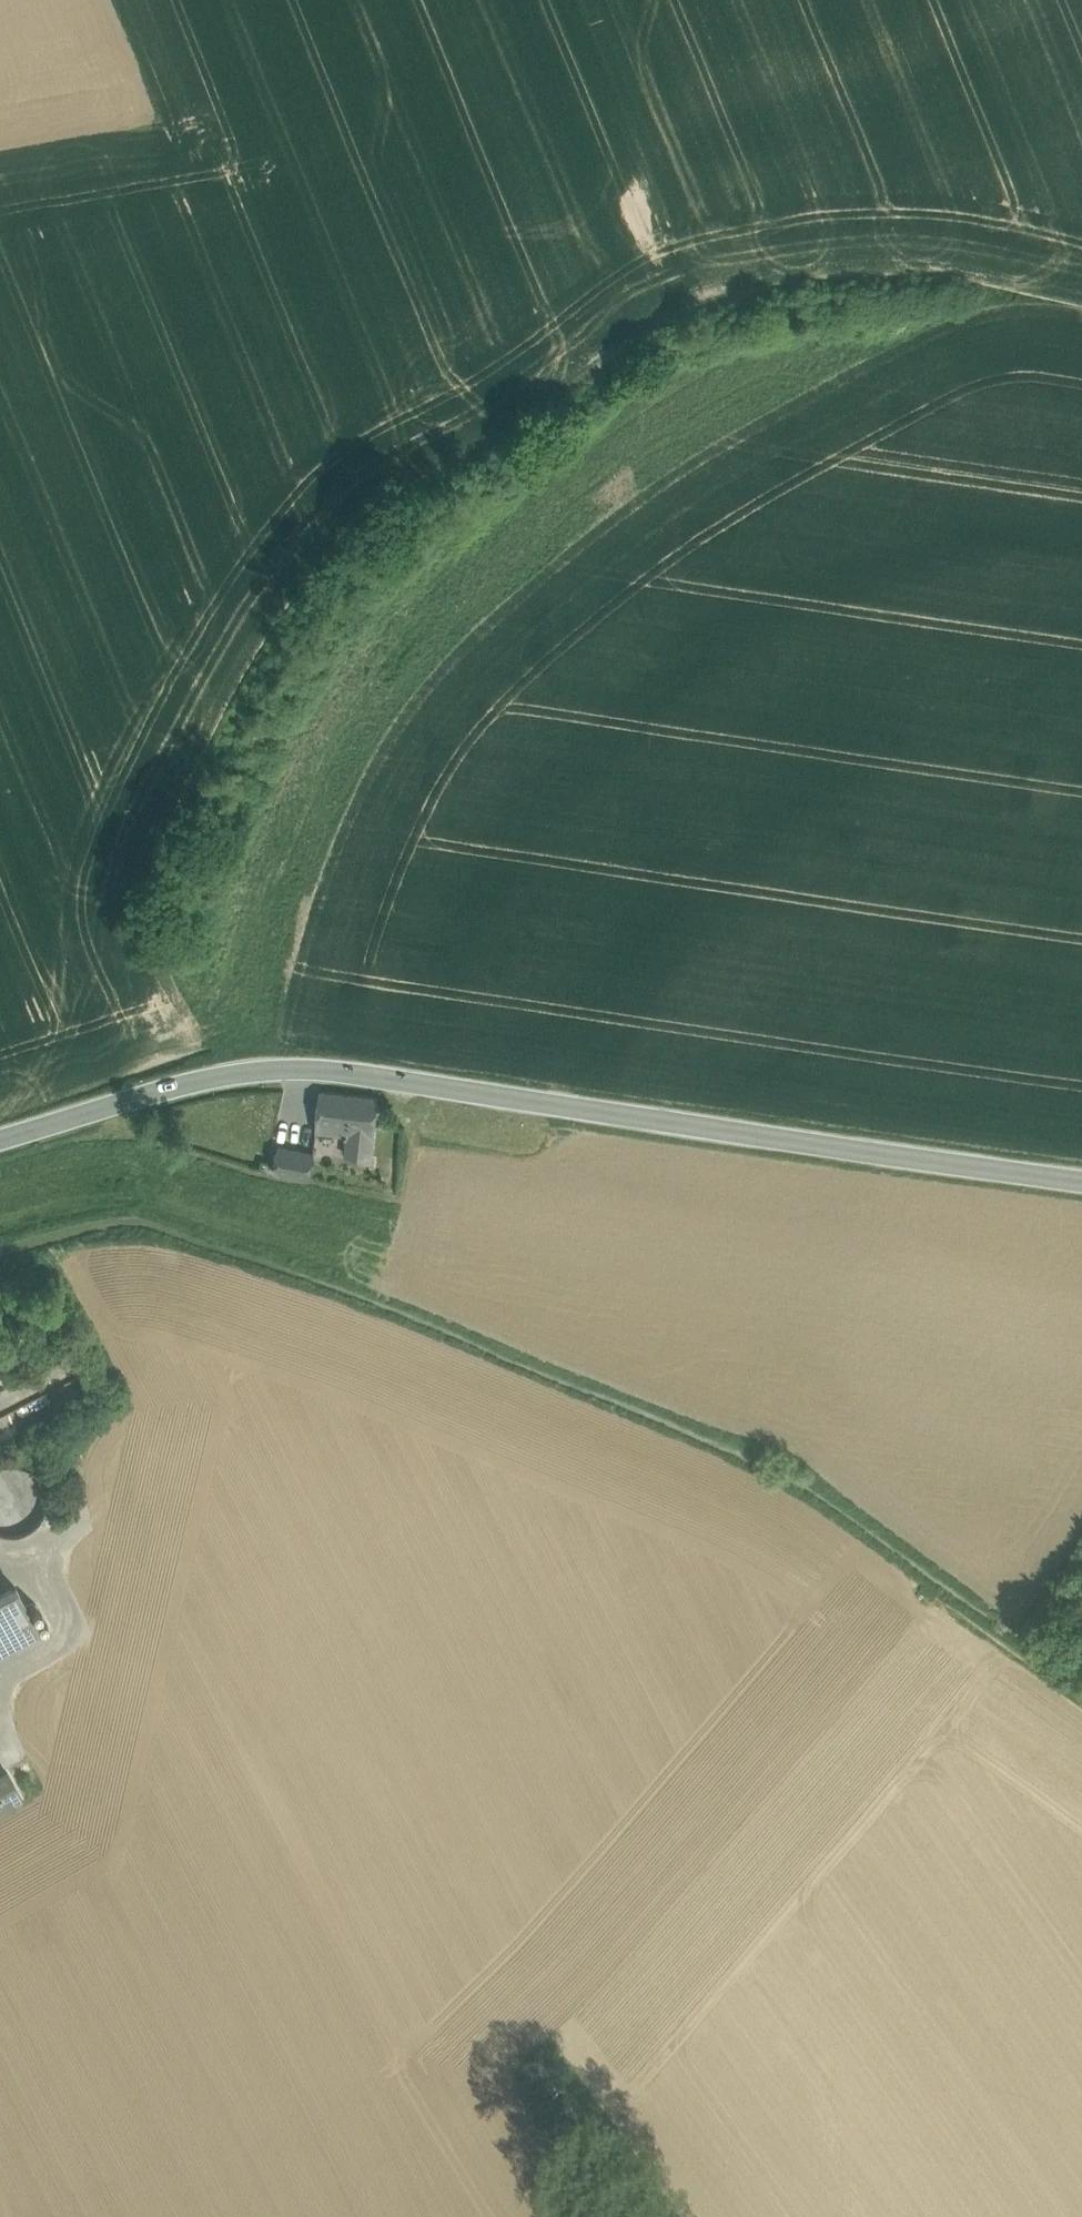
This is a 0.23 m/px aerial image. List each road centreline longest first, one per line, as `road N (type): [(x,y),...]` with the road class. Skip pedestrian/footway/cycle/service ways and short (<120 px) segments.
road 1 (secondary): [(0,1138),(218,1073),(282,1065),(364,1070),(1081,1182)]
road 2 (track): [(0,1673),(48,1647),(64,1614),(58,1598),(0,1559)]

